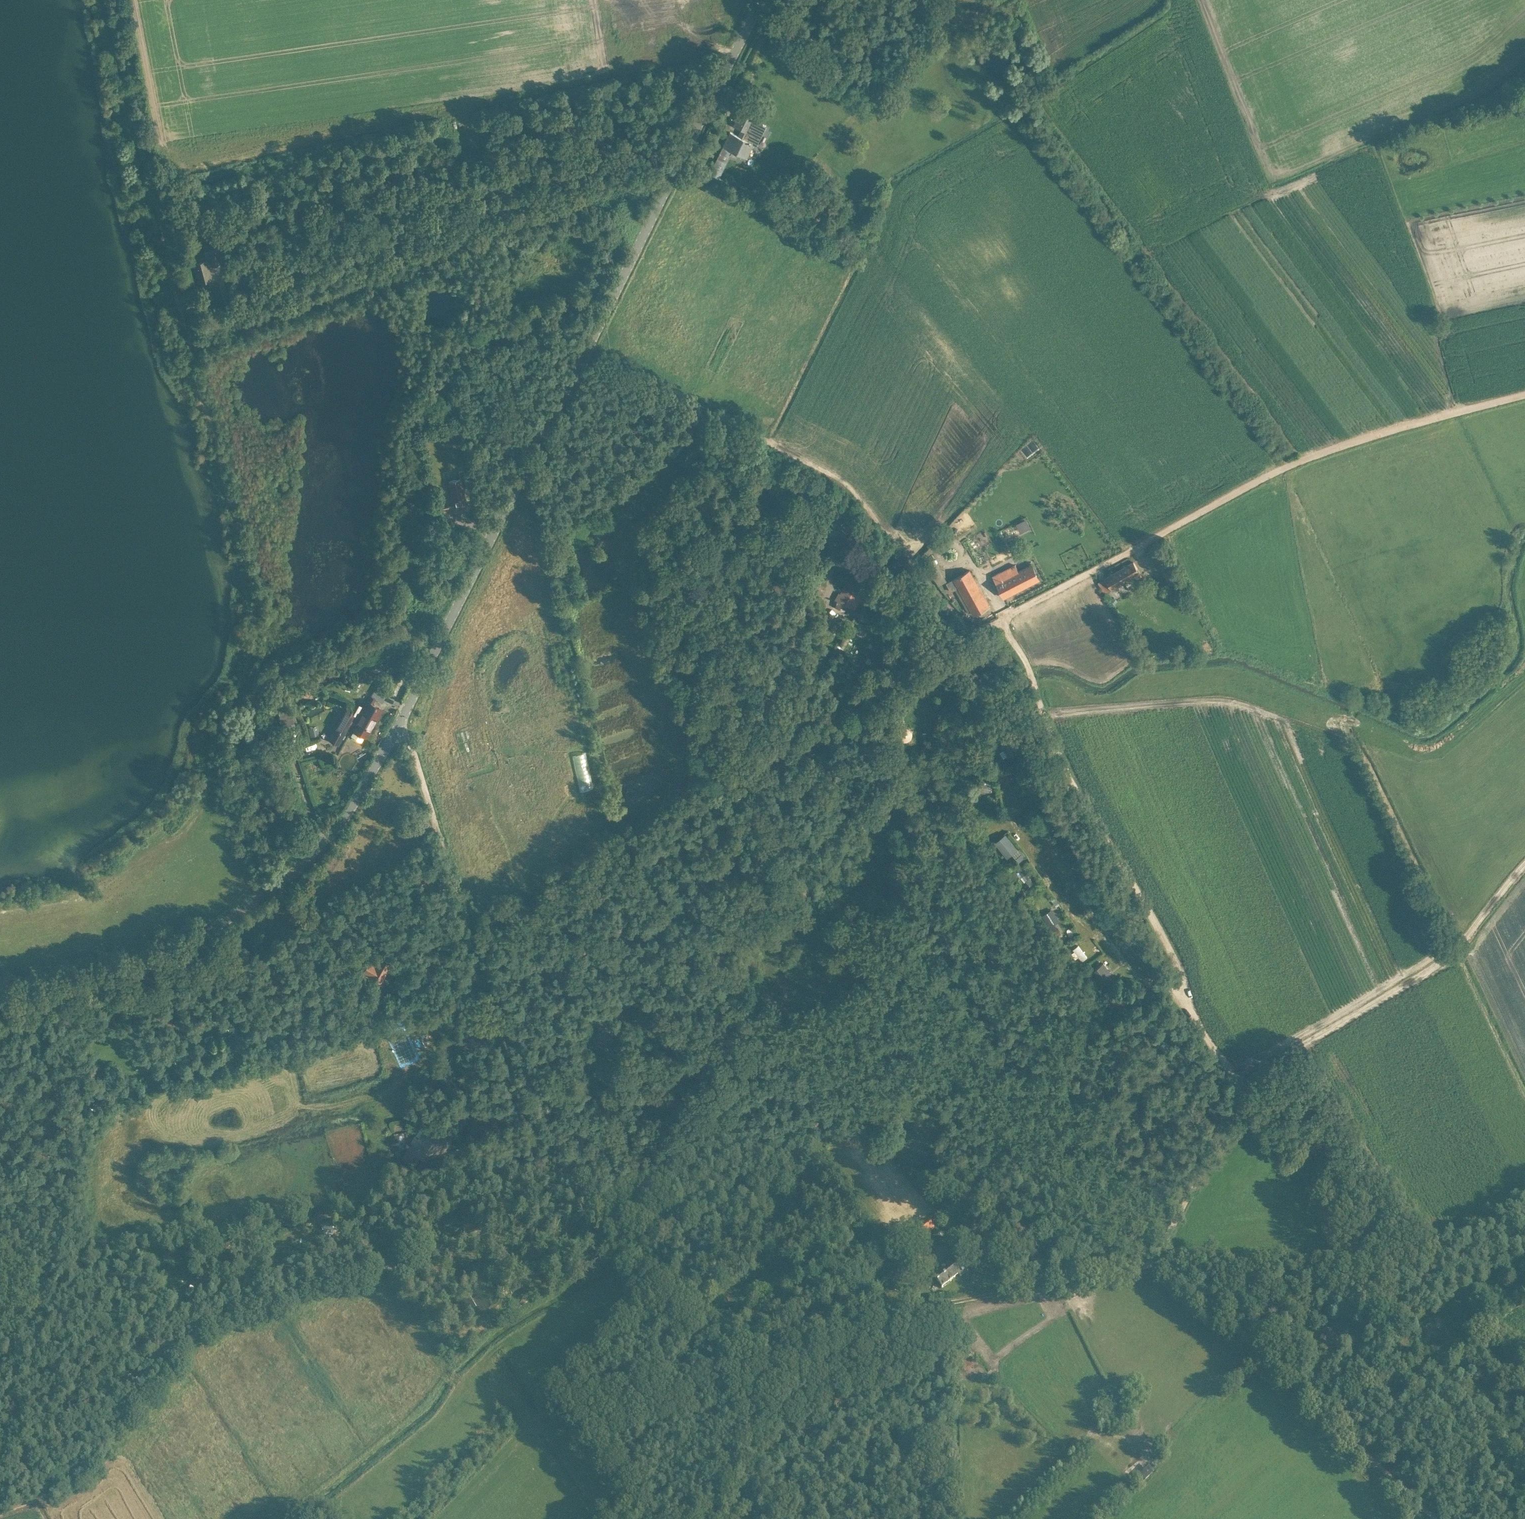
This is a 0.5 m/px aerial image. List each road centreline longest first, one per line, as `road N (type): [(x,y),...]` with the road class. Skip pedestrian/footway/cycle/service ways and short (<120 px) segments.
road 1 (unclassified): [(763,0),(398,726),(328,840),(190,947),(45,995),(0,1001)]
road 2 (track): [(997,618),(1024,654),(1080,797),(1176,957),(1186,1011),(1242,1085),(1237,1117),(1153,1259)]
road 3 (track): [(1524,396),(1292,464),(997,618)]
road 4 (track): [(585,350),(836,476),(969,625),(997,618)]
road 5 (track): [(398,726),(546,1153),(569,1190)]
road 6 (track): [(1153,1259),(908,1310),(766,1388)]
road 7 (track): [(1436,1518),(1310,1406),(1268,1354),(1153,1259)]
road 8 (track): [(1242,1085),(1458,946),(1524,868)]
road 9 (track): [(569,1190),(547,1213),(441,1261),(408,1273),(374,1268),(276,1302)]
road 10 (track): [(766,1388),(573,1415)]
road 11 (track): [(703,1518),(766,1388)]

